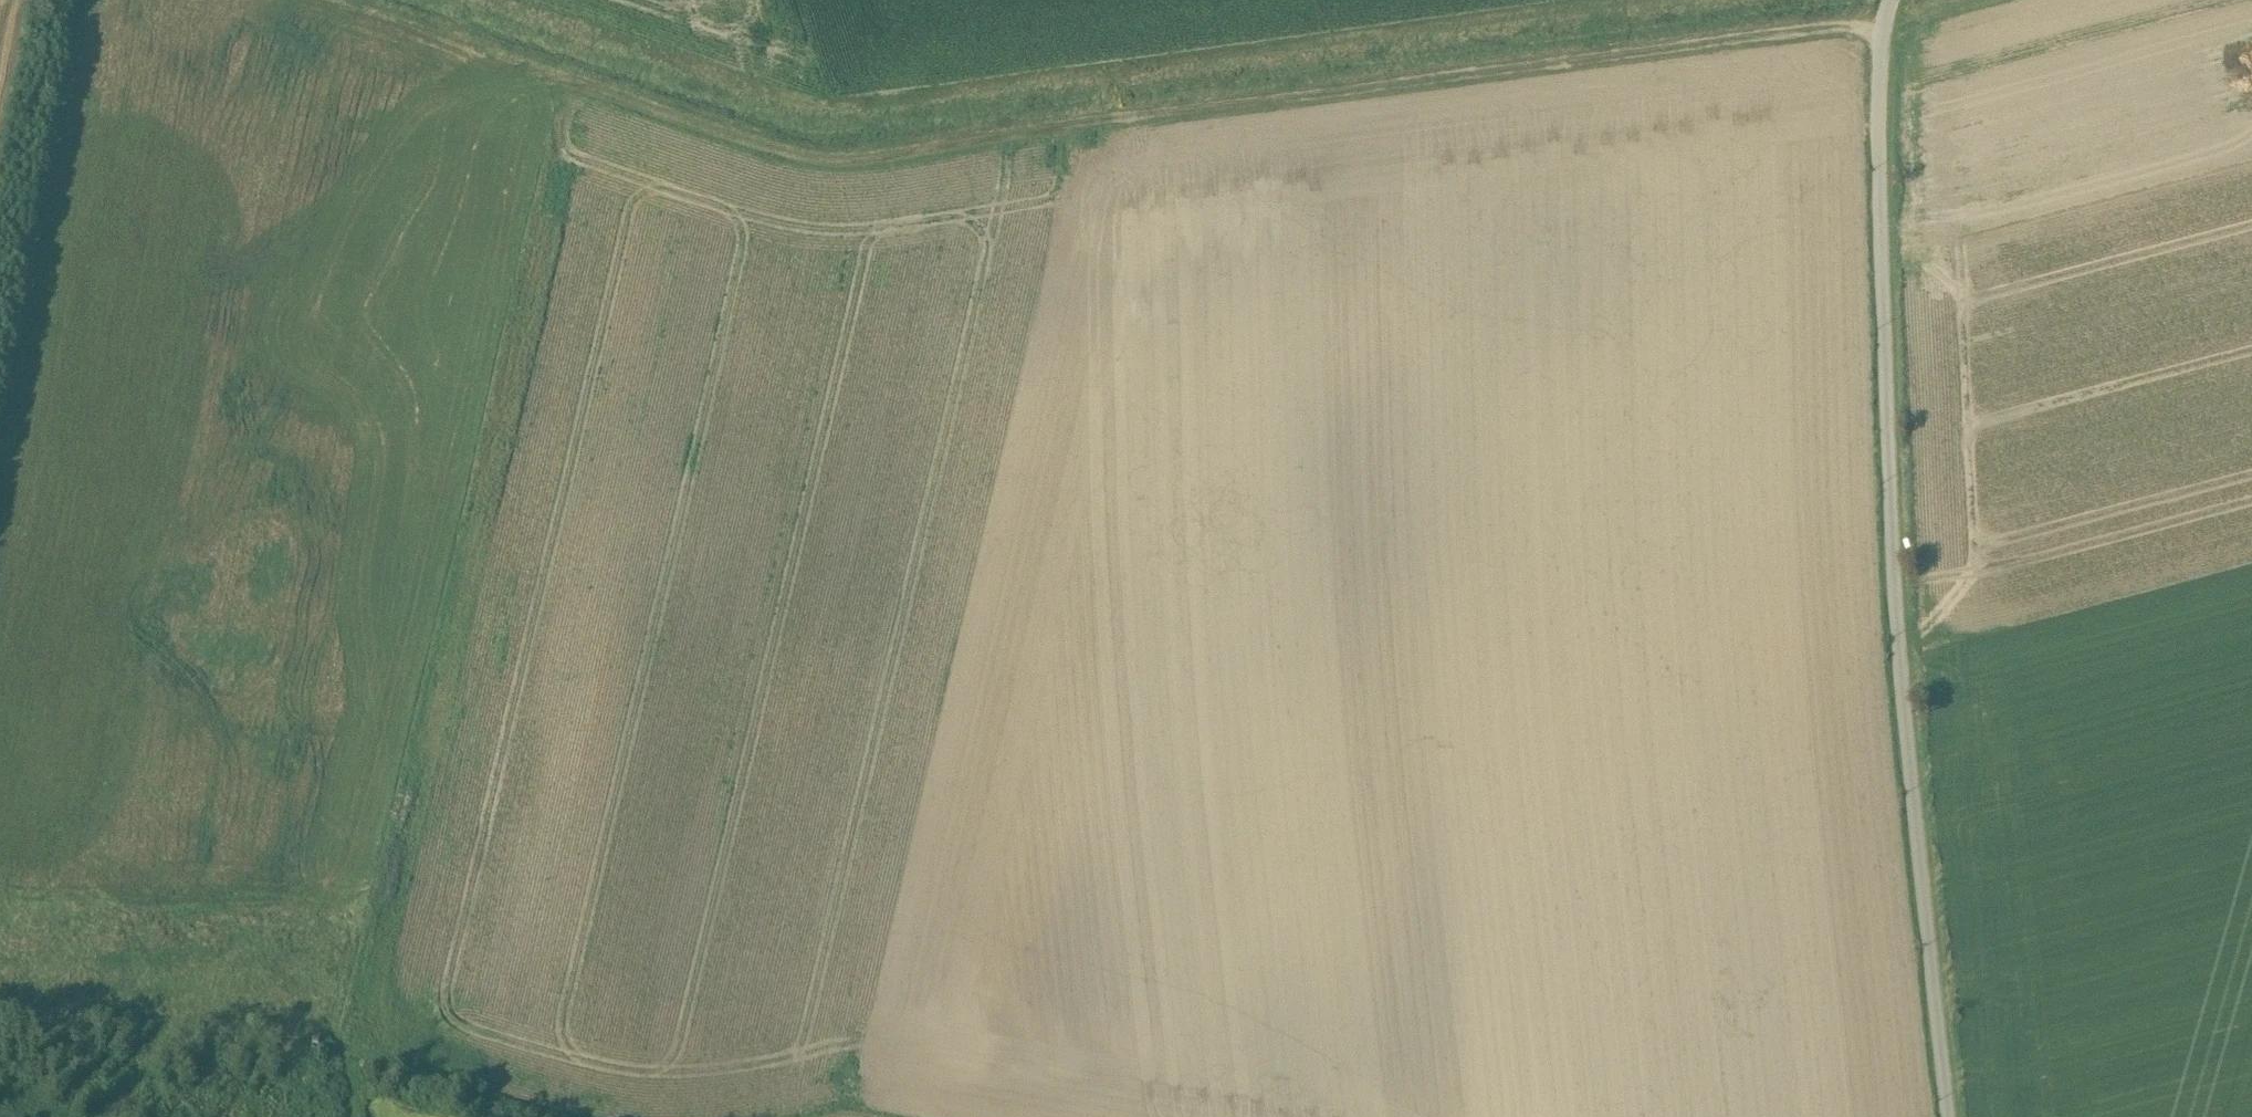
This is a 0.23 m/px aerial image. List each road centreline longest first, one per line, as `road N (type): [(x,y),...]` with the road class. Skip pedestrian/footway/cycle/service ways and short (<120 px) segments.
road 1 (unclassified): [(1948,1116),(1894,570),(1881,203),(1890,0)]

